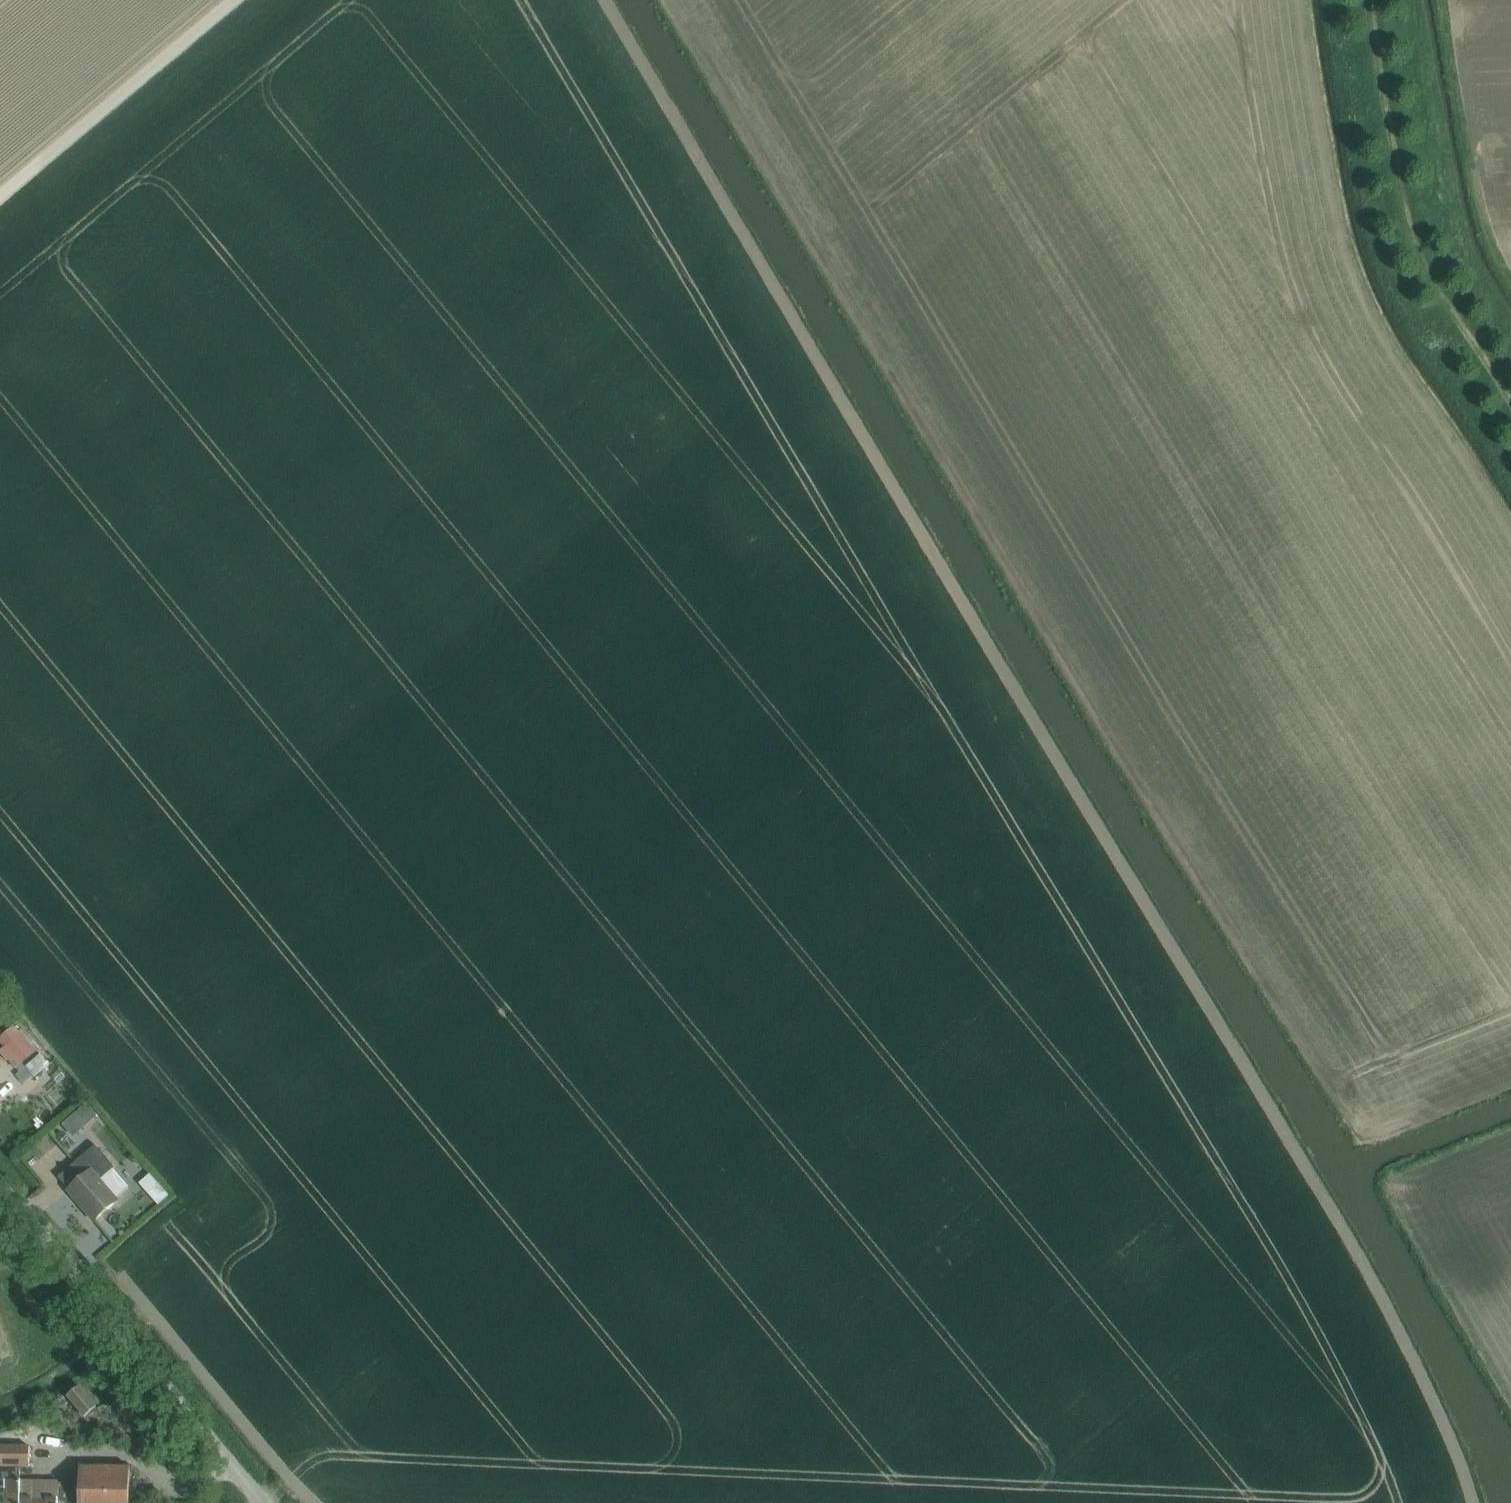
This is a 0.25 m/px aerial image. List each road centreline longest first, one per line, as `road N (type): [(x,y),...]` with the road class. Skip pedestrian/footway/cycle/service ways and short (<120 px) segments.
road 1 (unclassified): [(256,1502),(0,1197)]

